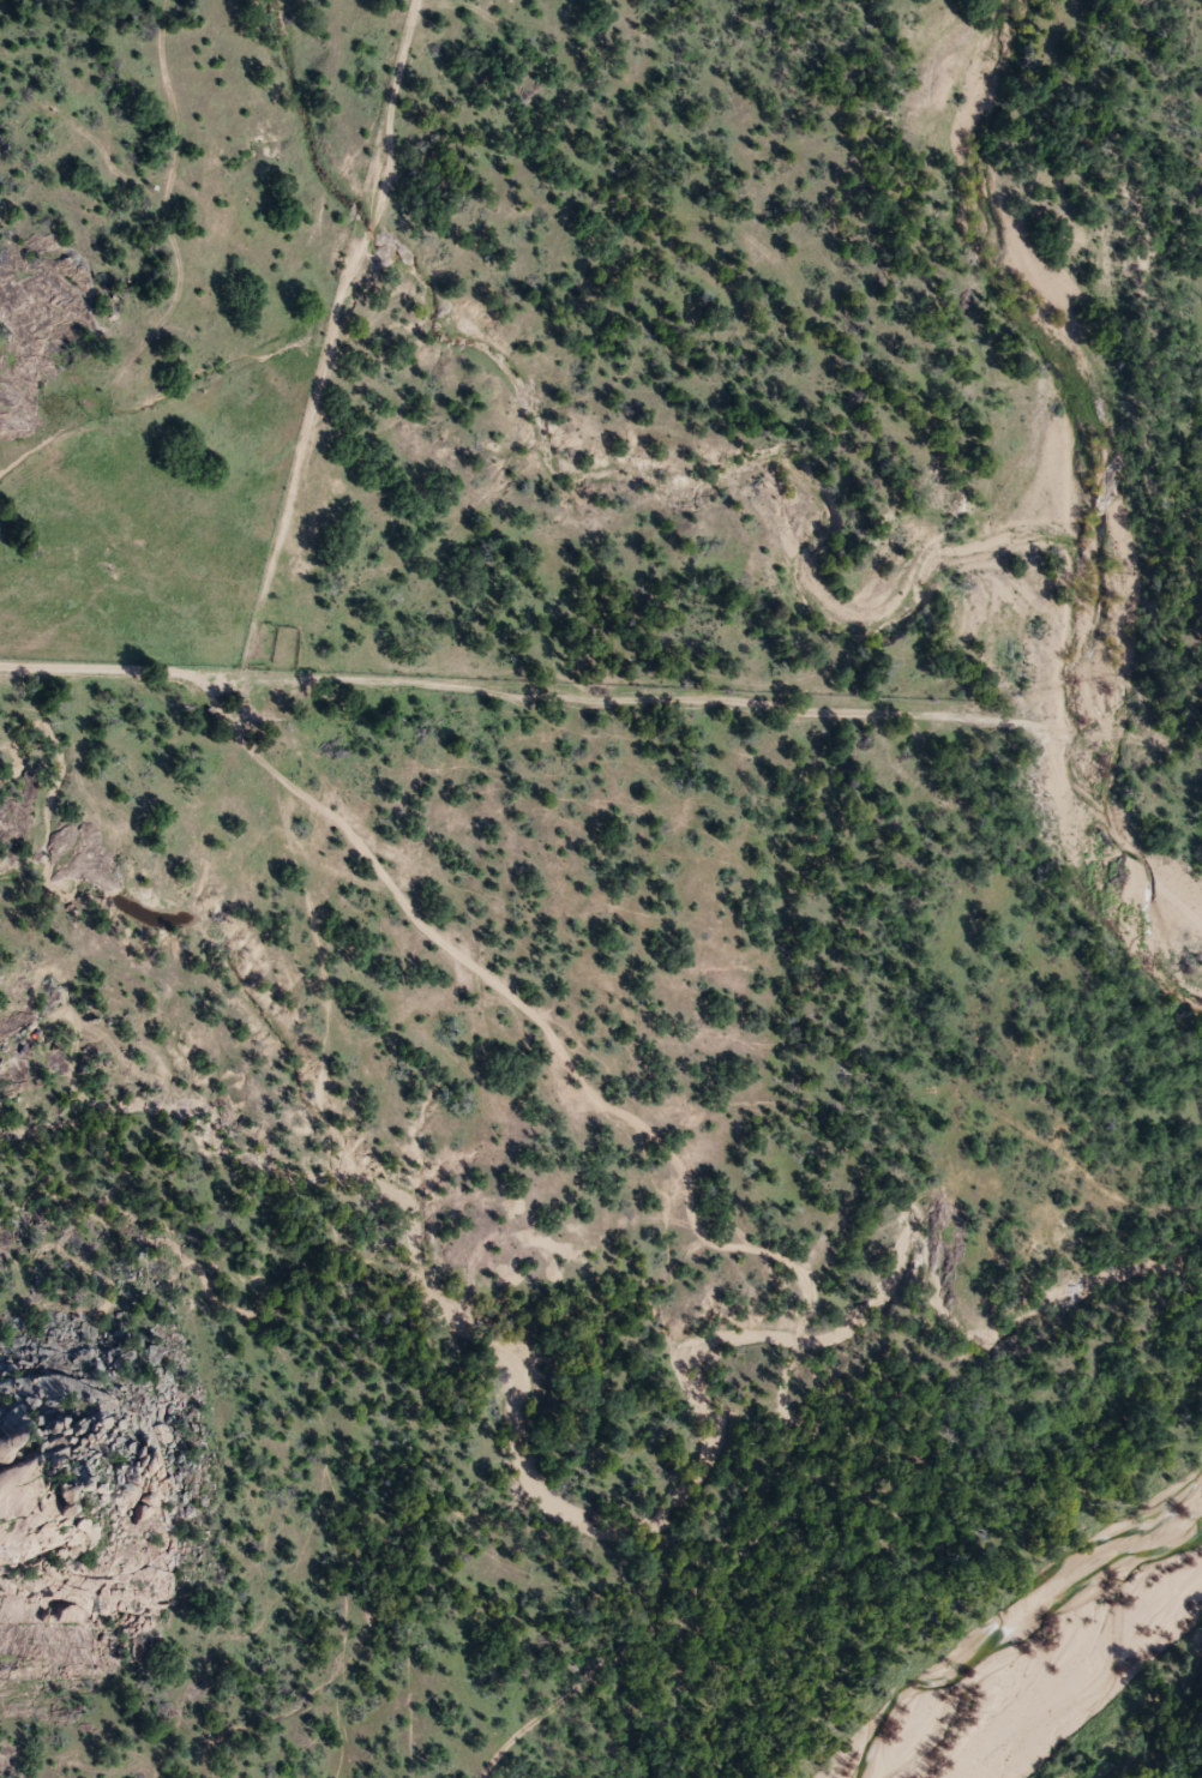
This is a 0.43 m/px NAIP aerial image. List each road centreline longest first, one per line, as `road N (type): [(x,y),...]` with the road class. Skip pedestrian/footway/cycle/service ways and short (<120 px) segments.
road 1 (track): [(961,714),(0,666)]

